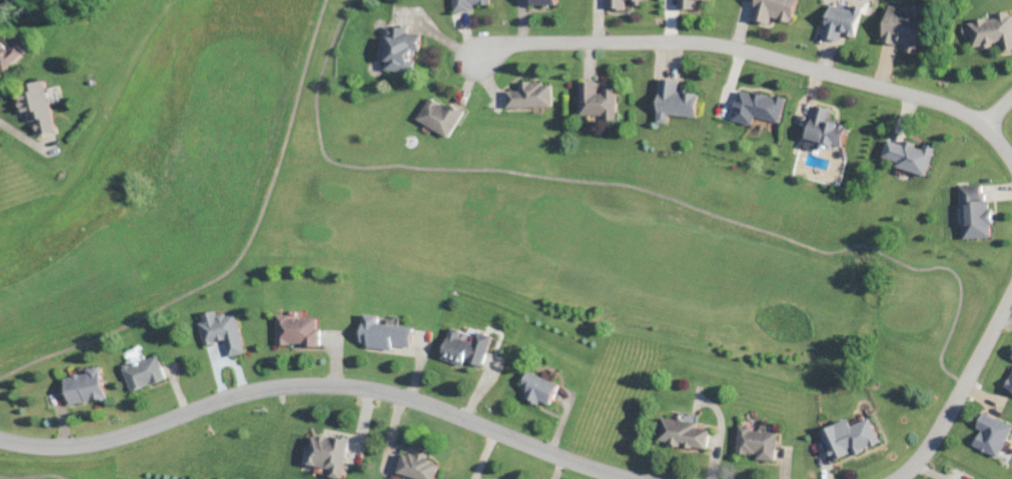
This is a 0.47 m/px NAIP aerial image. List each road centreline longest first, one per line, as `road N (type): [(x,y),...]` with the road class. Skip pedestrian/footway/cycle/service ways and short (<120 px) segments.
road 1 (residential): [(0,440),(83,443),(274,393),(352,391),(408,401),(639,478)]
road 2 (residential): [(1011,160),(976,117),(952,104),(734,45),(553,39),(479,57)]
road 3 (residential): [(0,115),(148,72),(198,0)]
road 4 (residential): [(901,478),(950,412),(1011,291)]

